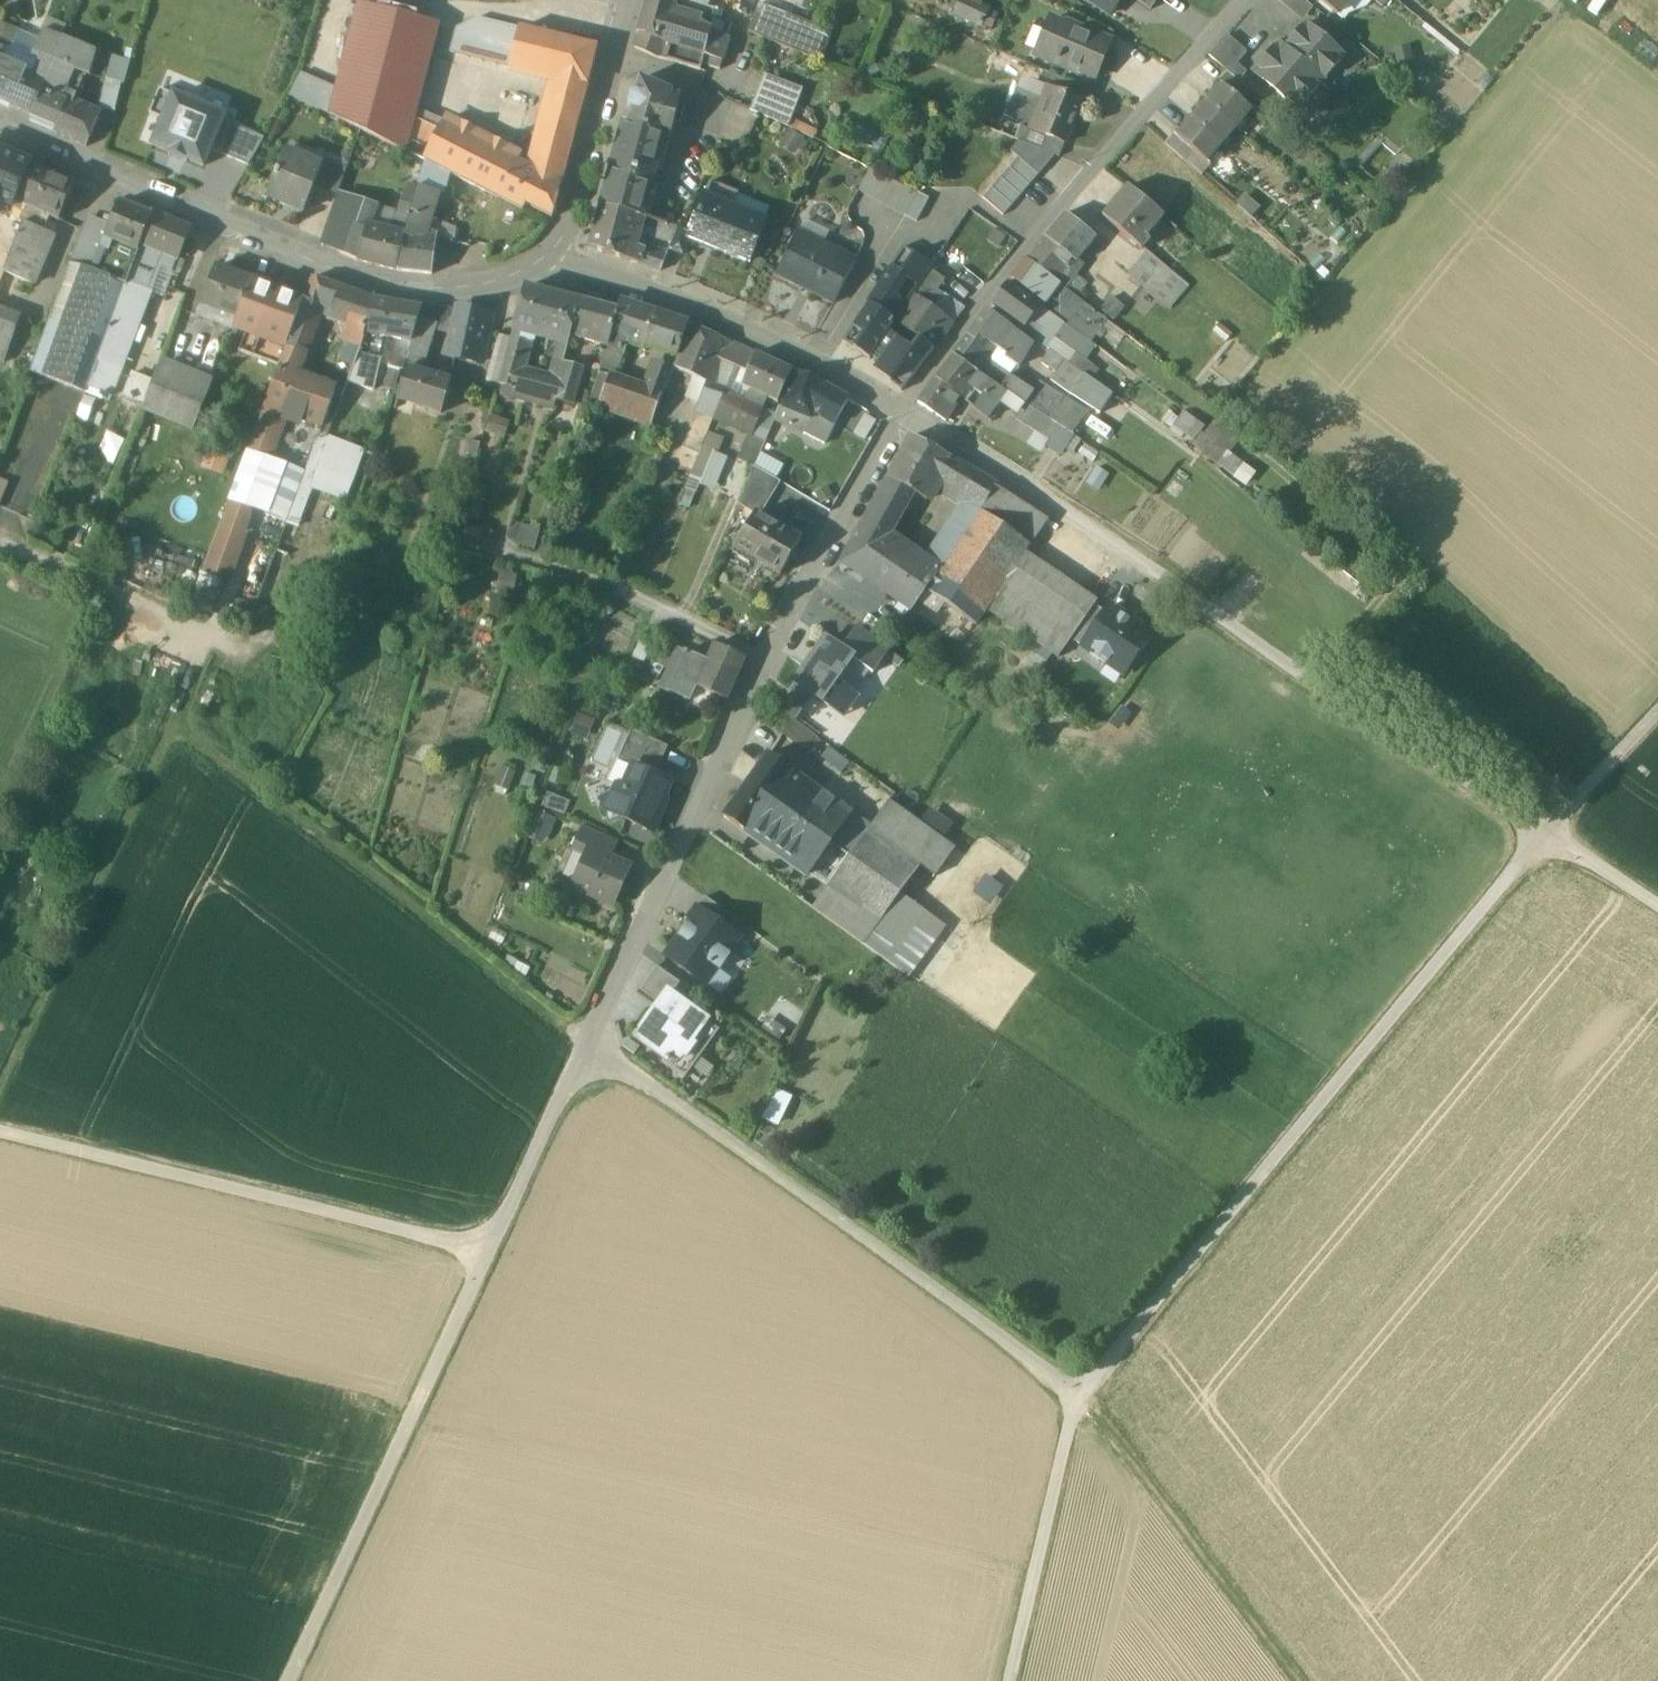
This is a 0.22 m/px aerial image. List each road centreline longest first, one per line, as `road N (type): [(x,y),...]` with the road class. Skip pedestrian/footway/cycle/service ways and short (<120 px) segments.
road 1 (track): [(1079,1396),(1545,833),(1657,715)]
road 2 (residential): [(588,1039),(760,662),(900,414)]
road 3 (track): [(588,1039),(1079,1396)]
road 4 (track): [(760,662),(654,608),(484,554),(422,560),(297,655),(282,659),(221,636)]
road 5 (secondary): [(0,128),(383,283),(502,280),(559,250)]
road 6 (track): [(0,1126),(221,636)]
road 7 (residential): [(900,414),(1043,225),(1241,0)]
road 8 (track): [(588,1039),(183,725)]
road 9 (track): [(0,1130),(490,1251)]
road 10 (track): [(490,1251),(288,1680)]
road 11 (track): [(1204,603),(1545,833)]
road 12 (residential): [(559,250),(613,286),(764,337),(900,414)]
road 13 (track): [(1297,1680),(1079,1396)]
road 14 (residential): [(900,414),(1204,603)]
road 15 (track): [(1013,1680),(1079,1396)]
road 16 (secondary): [(559,250),(574,222),(631,0)]
road 17 (track): [(588,1039),(490,1251)]
road 18 (track): [(1657,905),(1545,833)]

